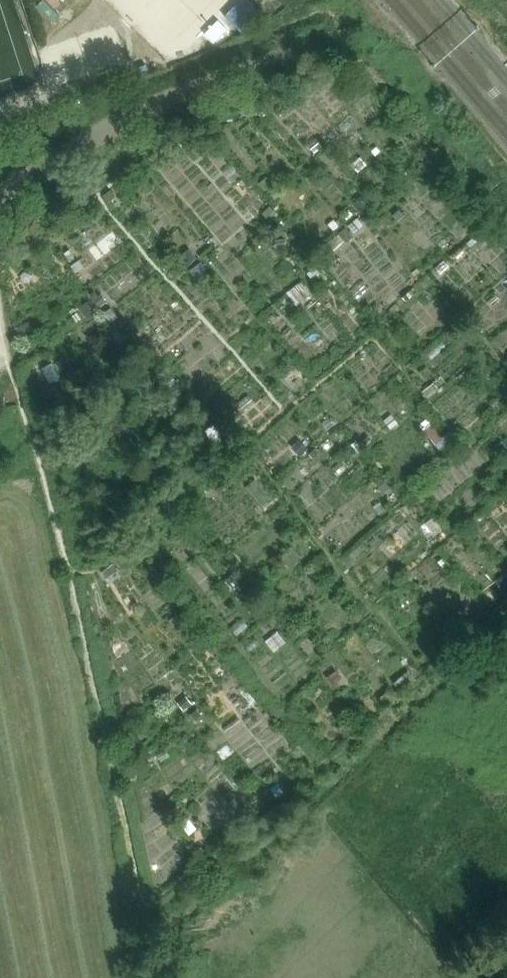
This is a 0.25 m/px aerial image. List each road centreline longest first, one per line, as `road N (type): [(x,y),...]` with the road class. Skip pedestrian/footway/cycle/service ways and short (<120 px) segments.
road 1 (residential): [(289,53),(153,104),(0,198)]

